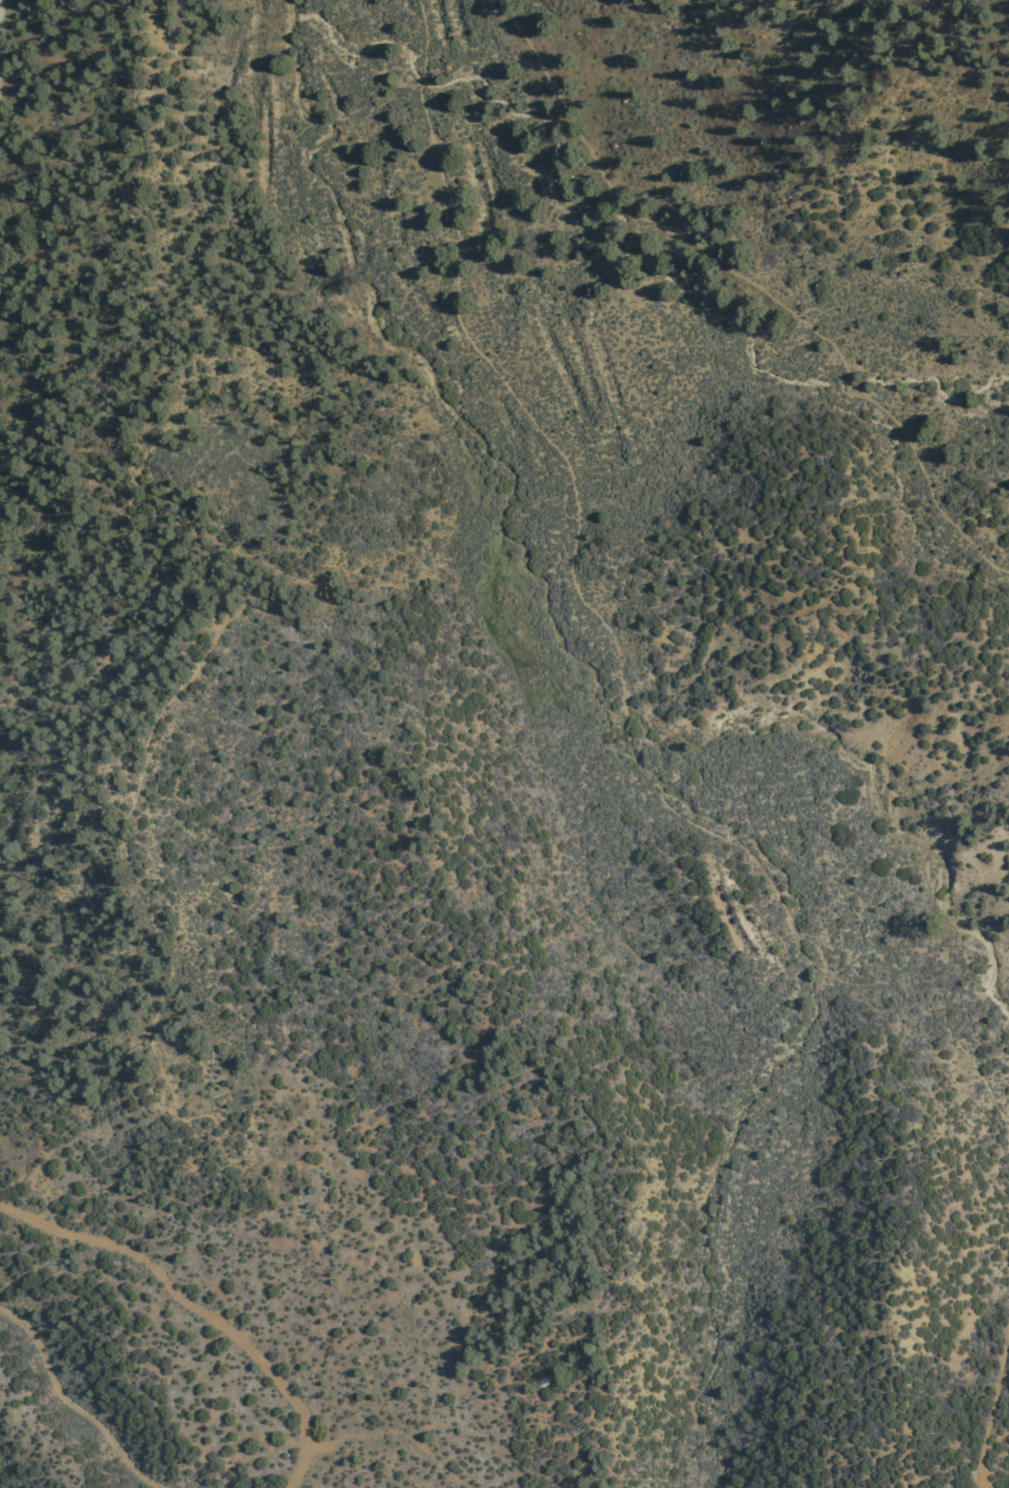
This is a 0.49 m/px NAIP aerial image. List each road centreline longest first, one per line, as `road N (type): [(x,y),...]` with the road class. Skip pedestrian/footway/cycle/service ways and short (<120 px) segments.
road 1 (track): [(288,1487),(304,1457),(307,1419),(235,1332),(178,1296),(127,1249),(64,1235),(0,1207)]
road 2 (track): [(0,1310),(32,1334),(56,1392),(96,1421),(137,1477),(155,1487)]

